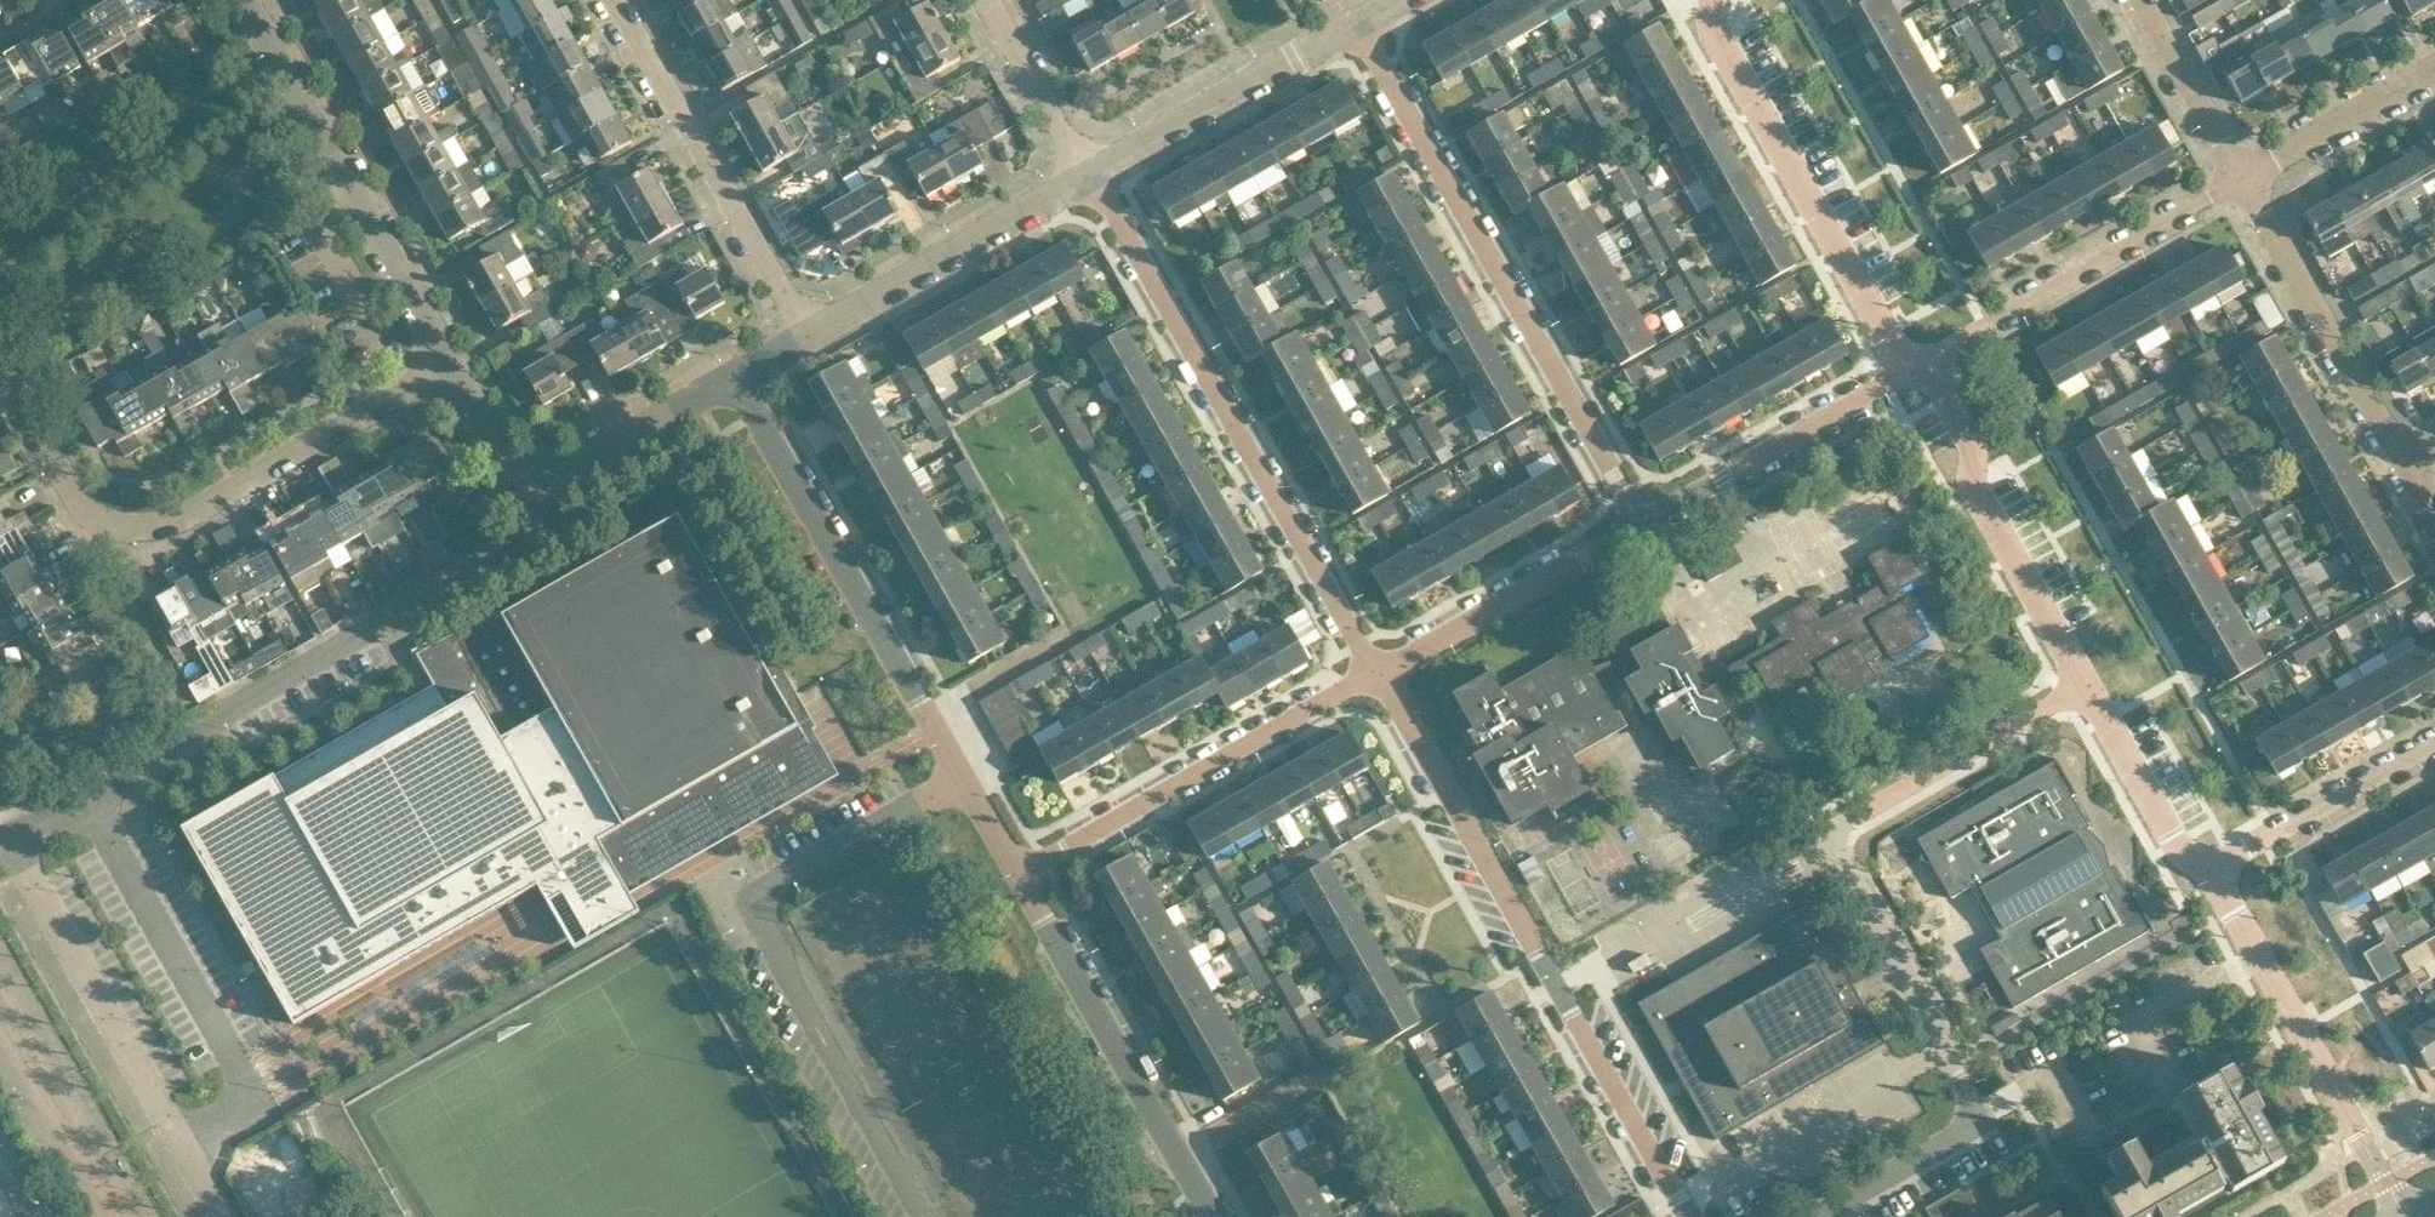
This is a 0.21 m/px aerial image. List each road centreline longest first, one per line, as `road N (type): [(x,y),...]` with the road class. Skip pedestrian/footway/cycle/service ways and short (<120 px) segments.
road 1 (residential): [(1813,1216),(1971,1128),(1976,1116),(1970,1091),(1851,885),(1842,844),(1863,815),(2102,686)]
road 2 (residential): [(0,843),(88,806),(196,732),(501,561),(527,512),(532,472)]
road 3 (residential): [(1690,1216),(1371,673)]
road 4 (residential): [(1018,872),(738,363)]
road 5 (residential): [(1371,673),(1088,169)]
road 6 (residential): [(1637,521),(1354,23)]
road 7 (tertiary): [(1917,357),(1714,0)]
road 8 (residential): [(445,361),(254,0)]
road 9 (residential): [(1018,872),(1371,673)]
road 10 (residential): [(95,557),(445,361)]
road 11 (residential): [(1210,1216),(1018,872)]
road 12 (tertiary): [(2102,686),(1917,357)]
road 13 (residential): [(795,330),(615,0)]
road 14 (residential): [(2243,175),(1917,357)]
road 15 (residential): [(795,330),(1088,169)]
road 16 (residential): [(2404,465),(2243,175)]
road 17 (residential): [(1637,521),(1917,357)]
road 18 (tertiary): [(2368,1153),(2210,881)]
road 19 (residential): [(1371,673),(1637,521)]
road 20 (residential): [(1088,169),(1354,23)]
road 21 (residential): [(2210,881),(2434,742)]
road 22 (residential): [(532,472),(563,468),(738,363)]
road 23 (tertiary): [(2210,881),(2102,686)]
road 24 (residential): [(2243,175),(2434,67)]
road 25 (residential): [(2243,175),(2144,0)]
road 26 (residential): [(95,557),(0,384)]
road 27 (residential): [(1088,169),(994,0)]
road 28 (residential): [(532,472),(503,456),(445,361)]
road 29 (residential): [(2248,1216),(2368,1153)]

